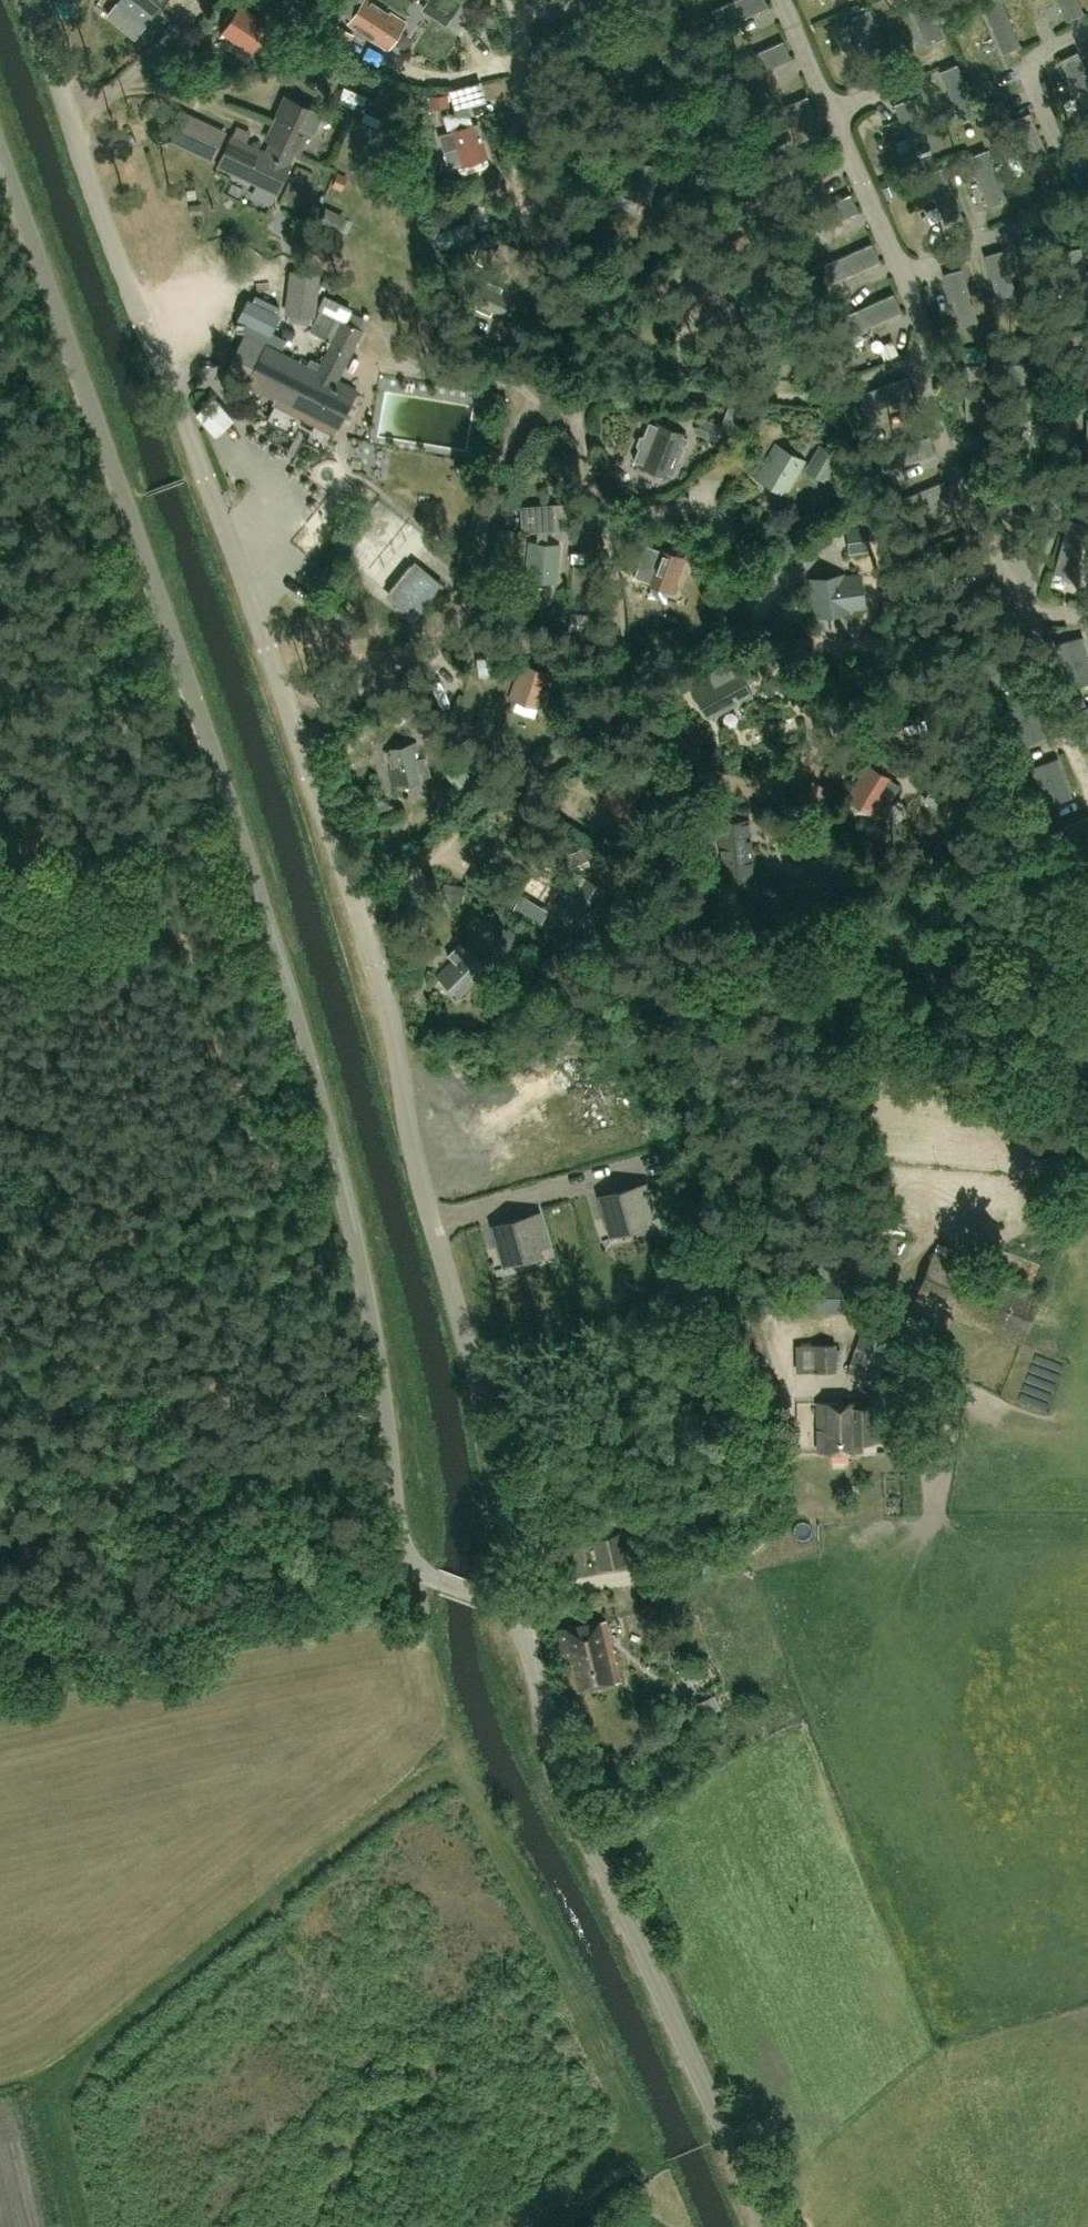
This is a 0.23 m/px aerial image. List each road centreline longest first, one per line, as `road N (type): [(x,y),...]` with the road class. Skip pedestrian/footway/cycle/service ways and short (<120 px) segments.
road 1 (unclassified): [(512,1618),(508,1525),(413,1146),(373,946),(208,474),(28,0)]
road 2 (unclassified): [(512,1618),(500,1605),(422,1574),(405,1551),(362,1251),(317,1082),(215,755),(0,150)]
road 3 (track): [(69,2226),(36,2082),(457,1749),(435,1658),(431,1578)]
road 4 (unclassified): [(766,2226),(586,1833),(530,1650),(512,1618)]
road 5 (track): [(457,1749),(646,2154)]

